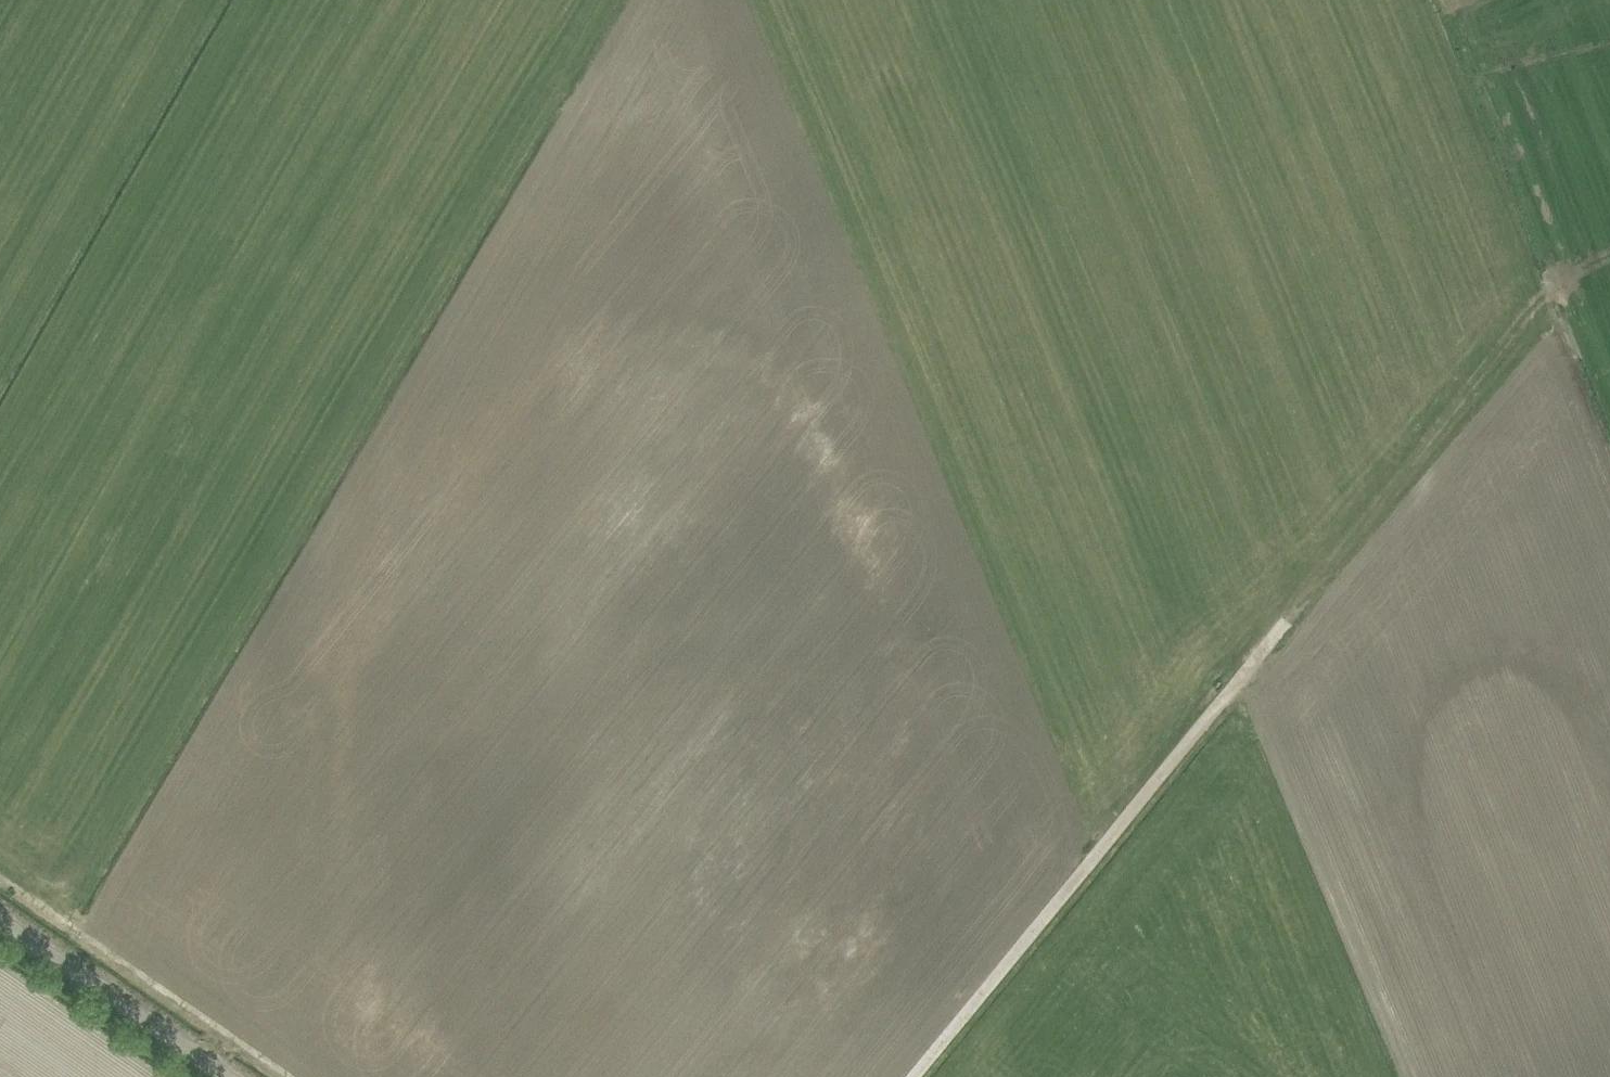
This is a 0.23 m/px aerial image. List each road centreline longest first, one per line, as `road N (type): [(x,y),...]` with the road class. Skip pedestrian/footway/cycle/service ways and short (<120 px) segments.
road 1 (track): [(1247,673),(918,1076)]
road 2 (unclassified): [(234,1076),(0,914)]

